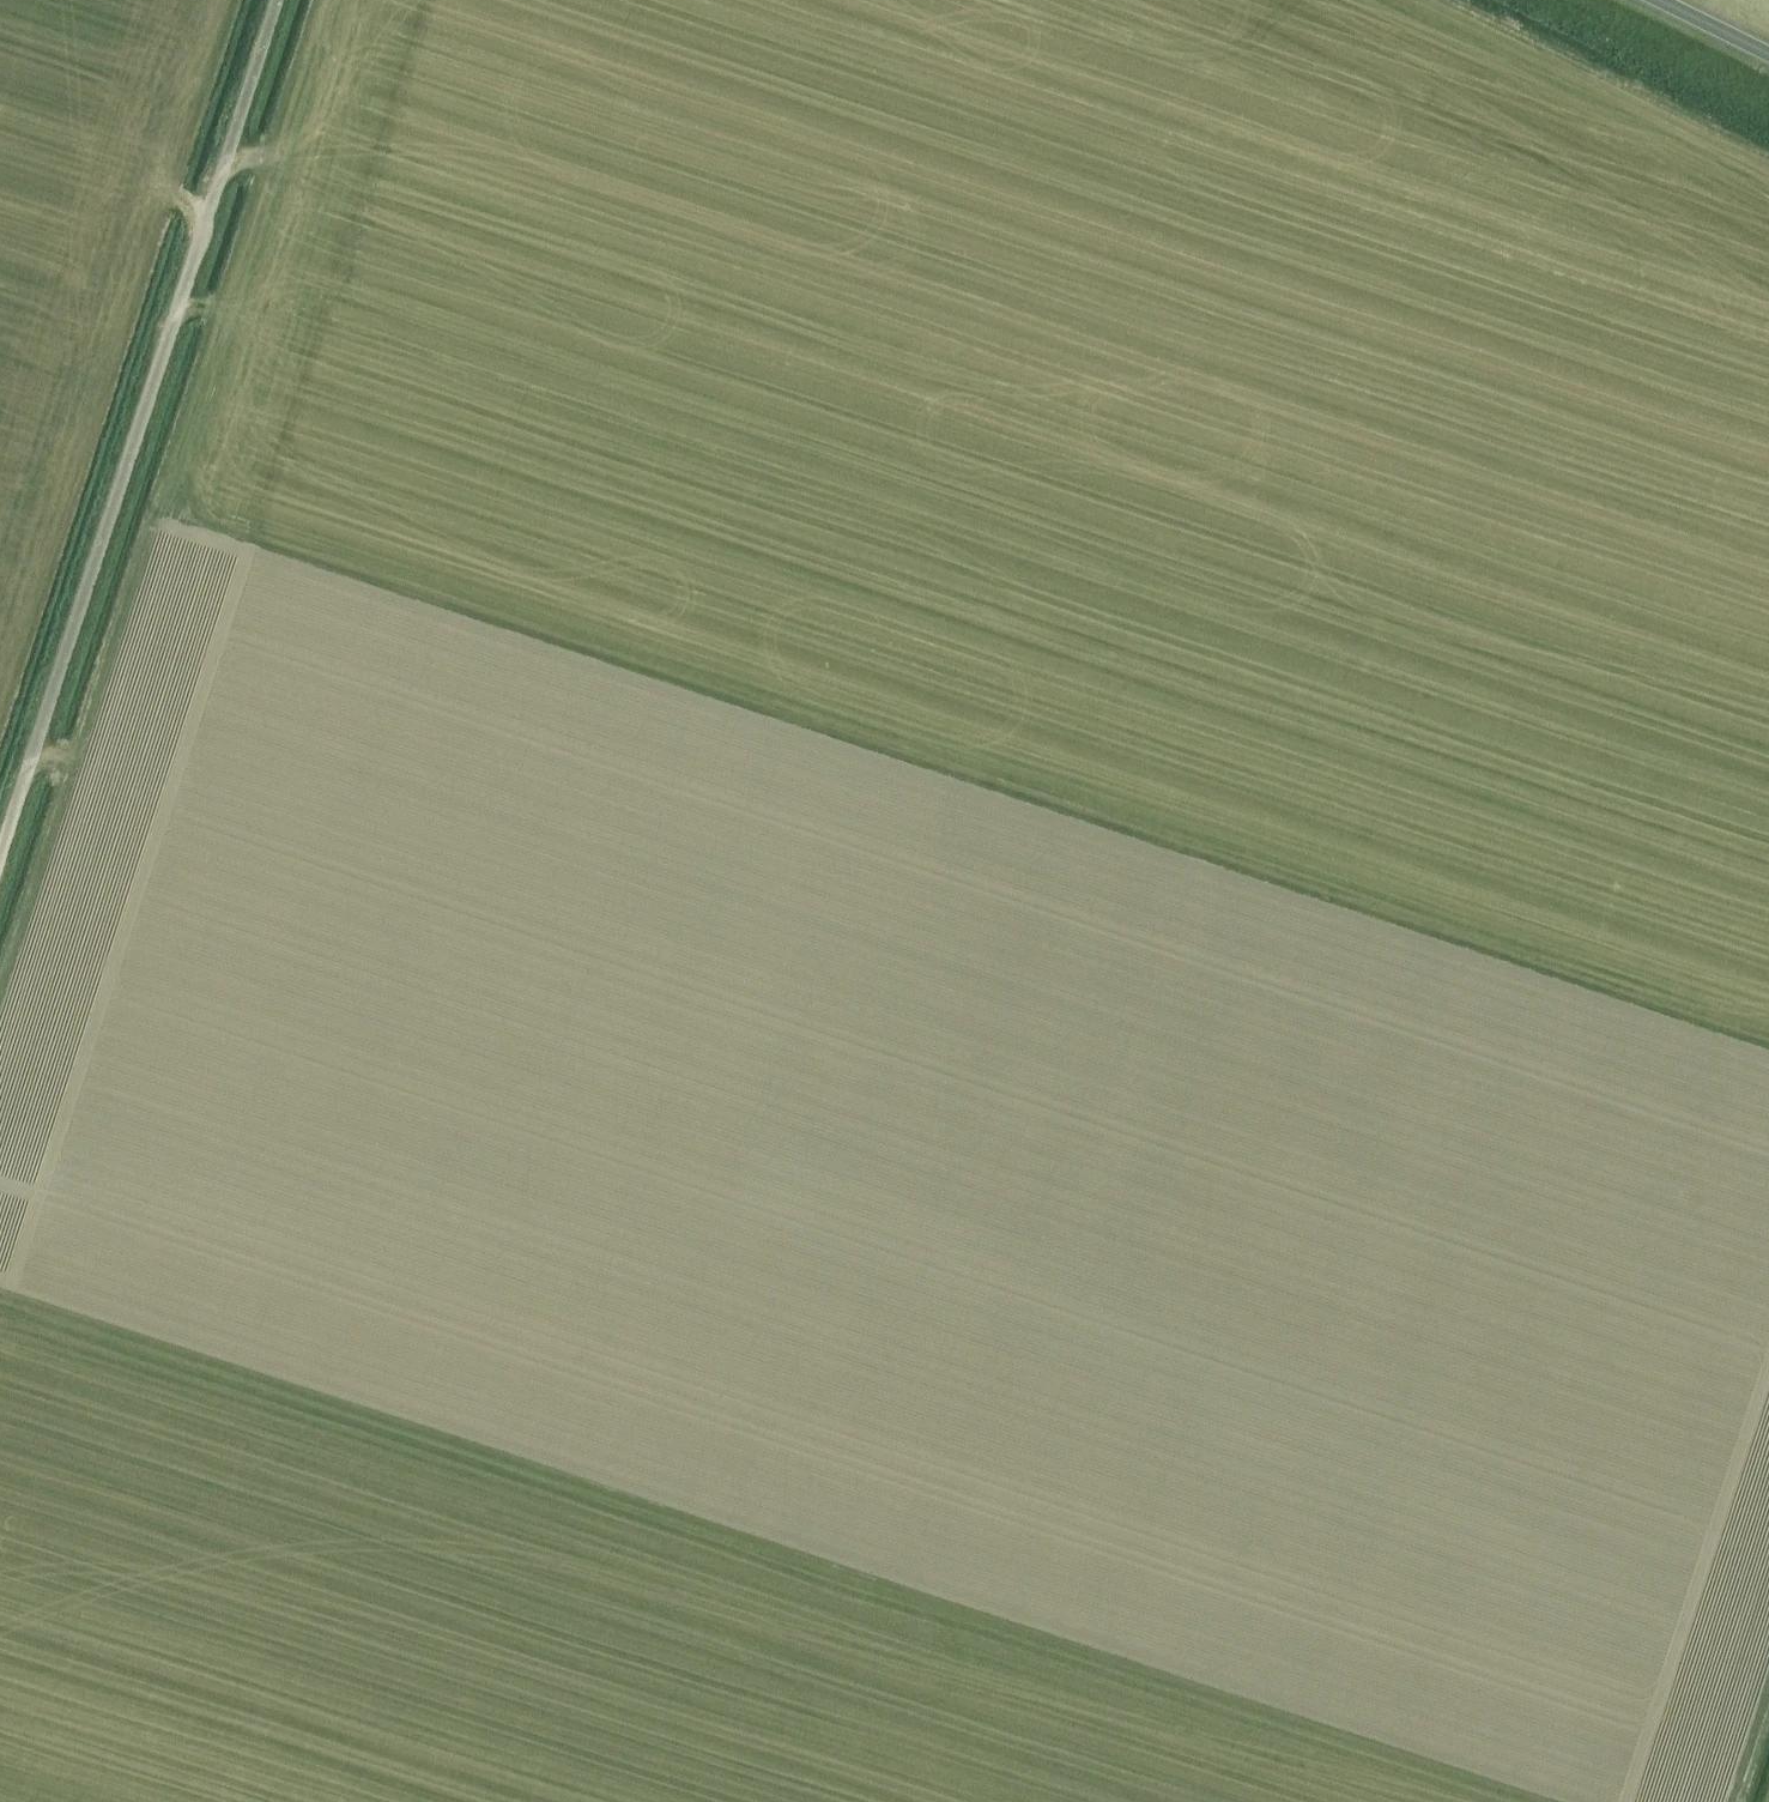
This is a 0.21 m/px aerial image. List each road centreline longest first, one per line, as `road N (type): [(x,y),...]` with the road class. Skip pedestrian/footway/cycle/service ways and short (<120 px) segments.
road 1 (unclassified): [(0,849),(272,0)]
road 2 (trunk): [(1653,0),(1768,56)]

